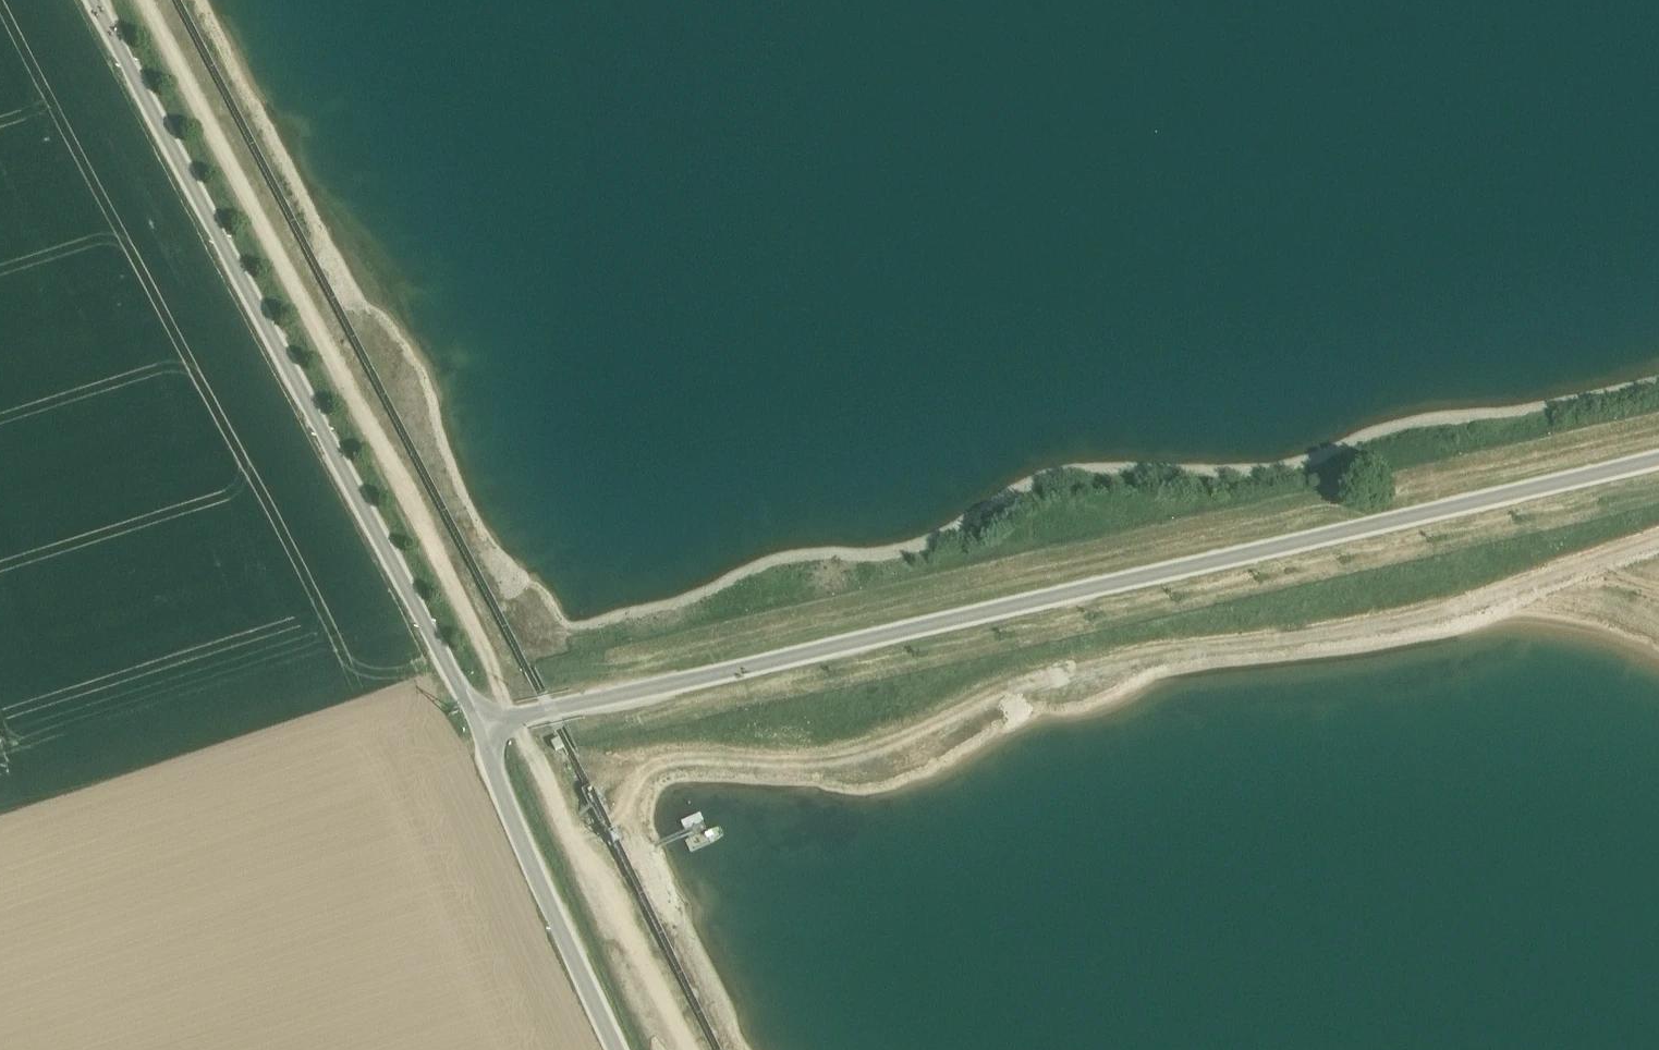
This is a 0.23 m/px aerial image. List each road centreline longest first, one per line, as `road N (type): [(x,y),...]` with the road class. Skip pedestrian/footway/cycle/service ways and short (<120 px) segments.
road 1 (unclassified): [(481,727),(1658,463)]
road 2 (track): [(95,0),(481,727),(621,1049)]

